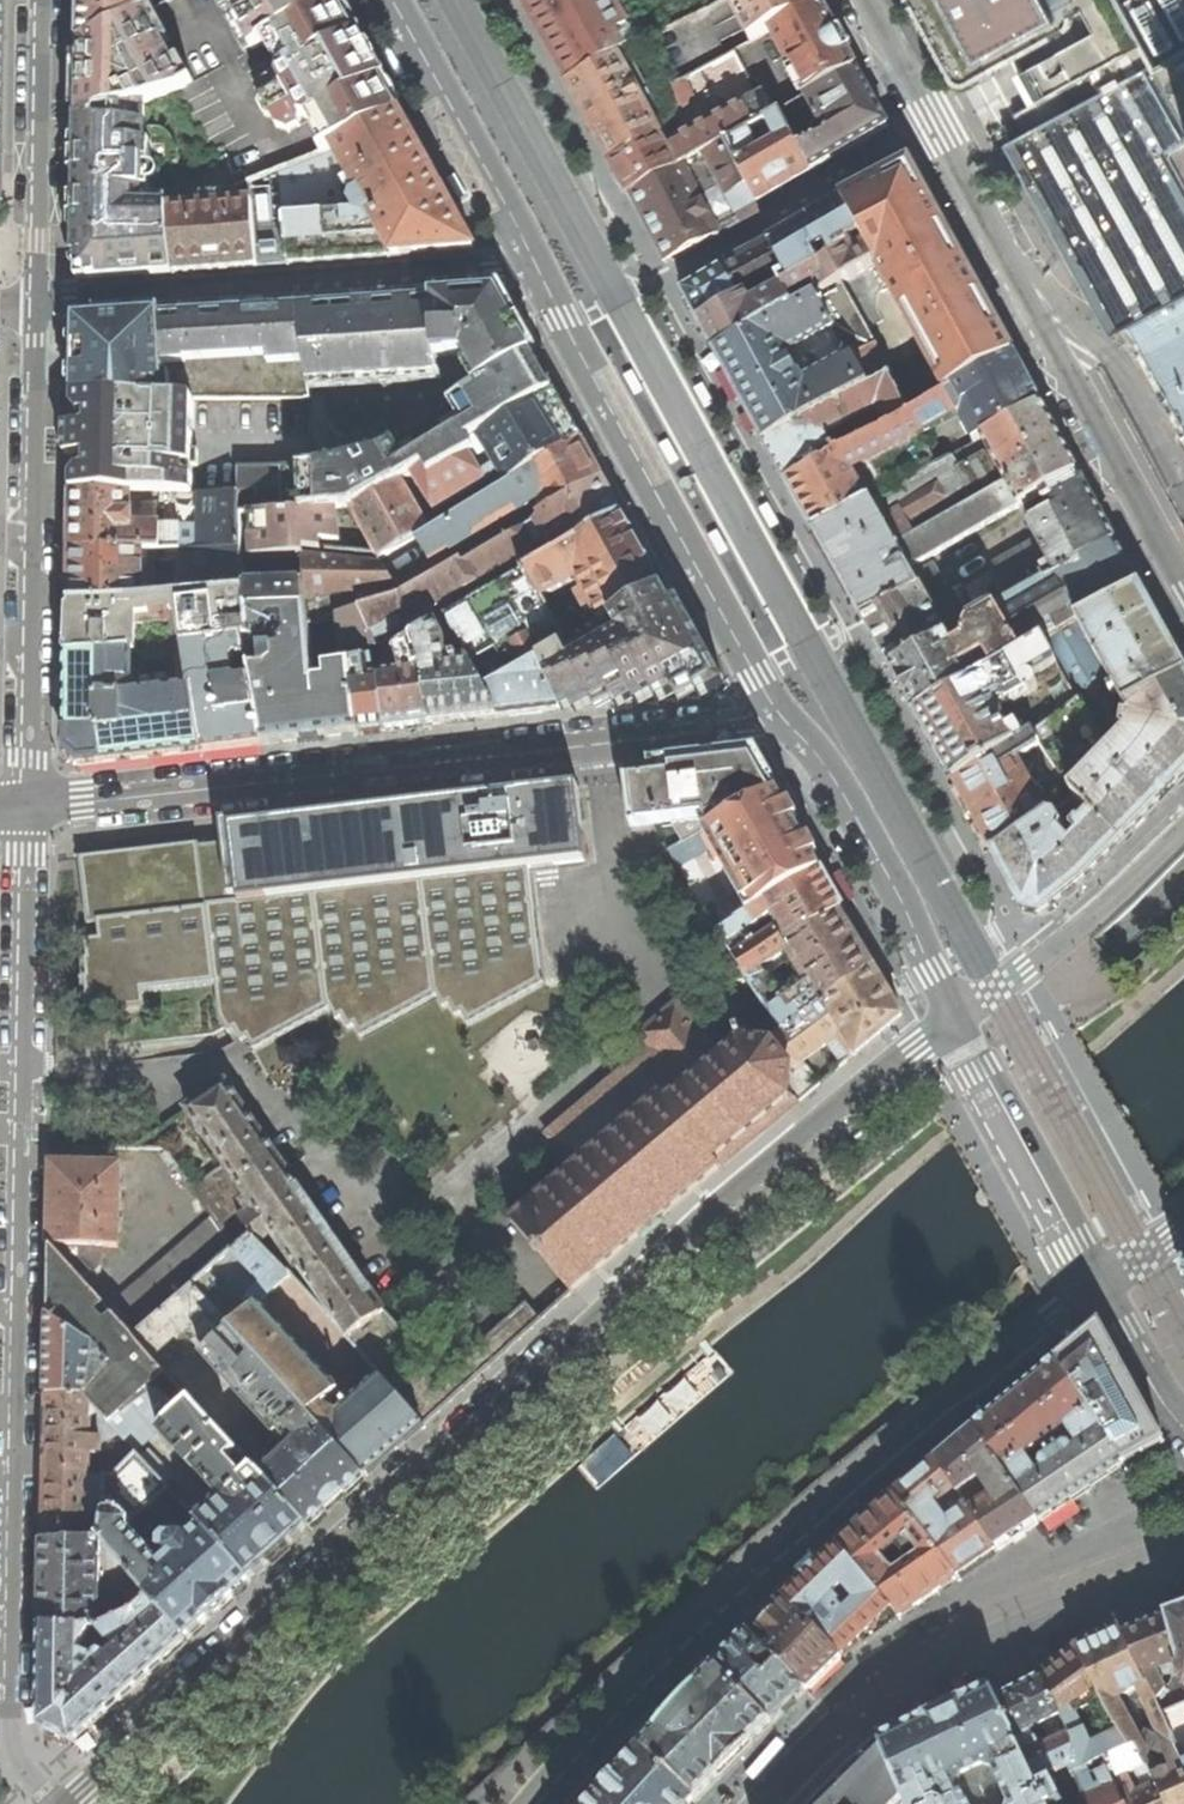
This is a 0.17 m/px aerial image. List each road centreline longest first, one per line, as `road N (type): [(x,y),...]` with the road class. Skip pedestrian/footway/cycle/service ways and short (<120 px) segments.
road 1 (tertiary): [(959,1026),(530,1387),(72,1803)]
road 2 (residential): [(52,1803),(13,1753),(8,1720),(33,806)]
road 3 (residential): [(541,1803),(819,1521),(1108,1286)]
road 4 (residential): [(786,723),(33,806)]
road 5 (residential): [(1183,585),(866,0)]
road 6 (tertiary): [(786,723),(536,267)]
road 7 (residential): [(33,806),(43,304)]
road 8 (residential): [(43,304),(536,267)]
road 9 (tertiary): [(959,1026),(847,802),(786,723)]
road 10 (residential): [(43,304),(45,0)]
road 11 (tertiary): [(536,267),(391,0)]
road 12 (residential): [(1108,1286),(959,1026)]
road 13 (residential): [(959,1026),(1183,830)]
road 14 (residential): [(1183,1410),(1108,1286)]

